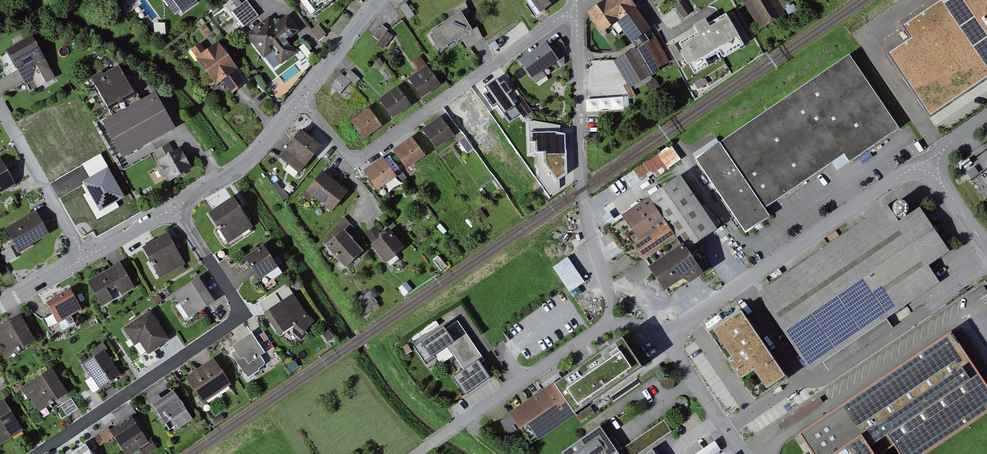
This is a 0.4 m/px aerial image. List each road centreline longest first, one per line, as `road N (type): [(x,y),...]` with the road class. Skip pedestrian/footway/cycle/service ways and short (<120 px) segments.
road 1 (unclassified): [(670,341),(689,318),(926,160),(986,245)]
road 2 (residential): [(174,207),(238,306),(235,321),(38,453)]
road 3 (residential): [(302,100),(344,153),(361,159),(564,15),(577,15)]
road 4 (residential): [(605,326),(609,292),(582,190),(577,15)]
road 5 (unclassified): [(415,453),(605,326)]
road 6 (residential): [(86,258),(0,109)]
road 7 (residential): [(174,207),(249,163),(302,100)]
road 8 (unclassified): [(748,453),(670,341)]
road 9 (residential): [(302,100),(381,0)]

